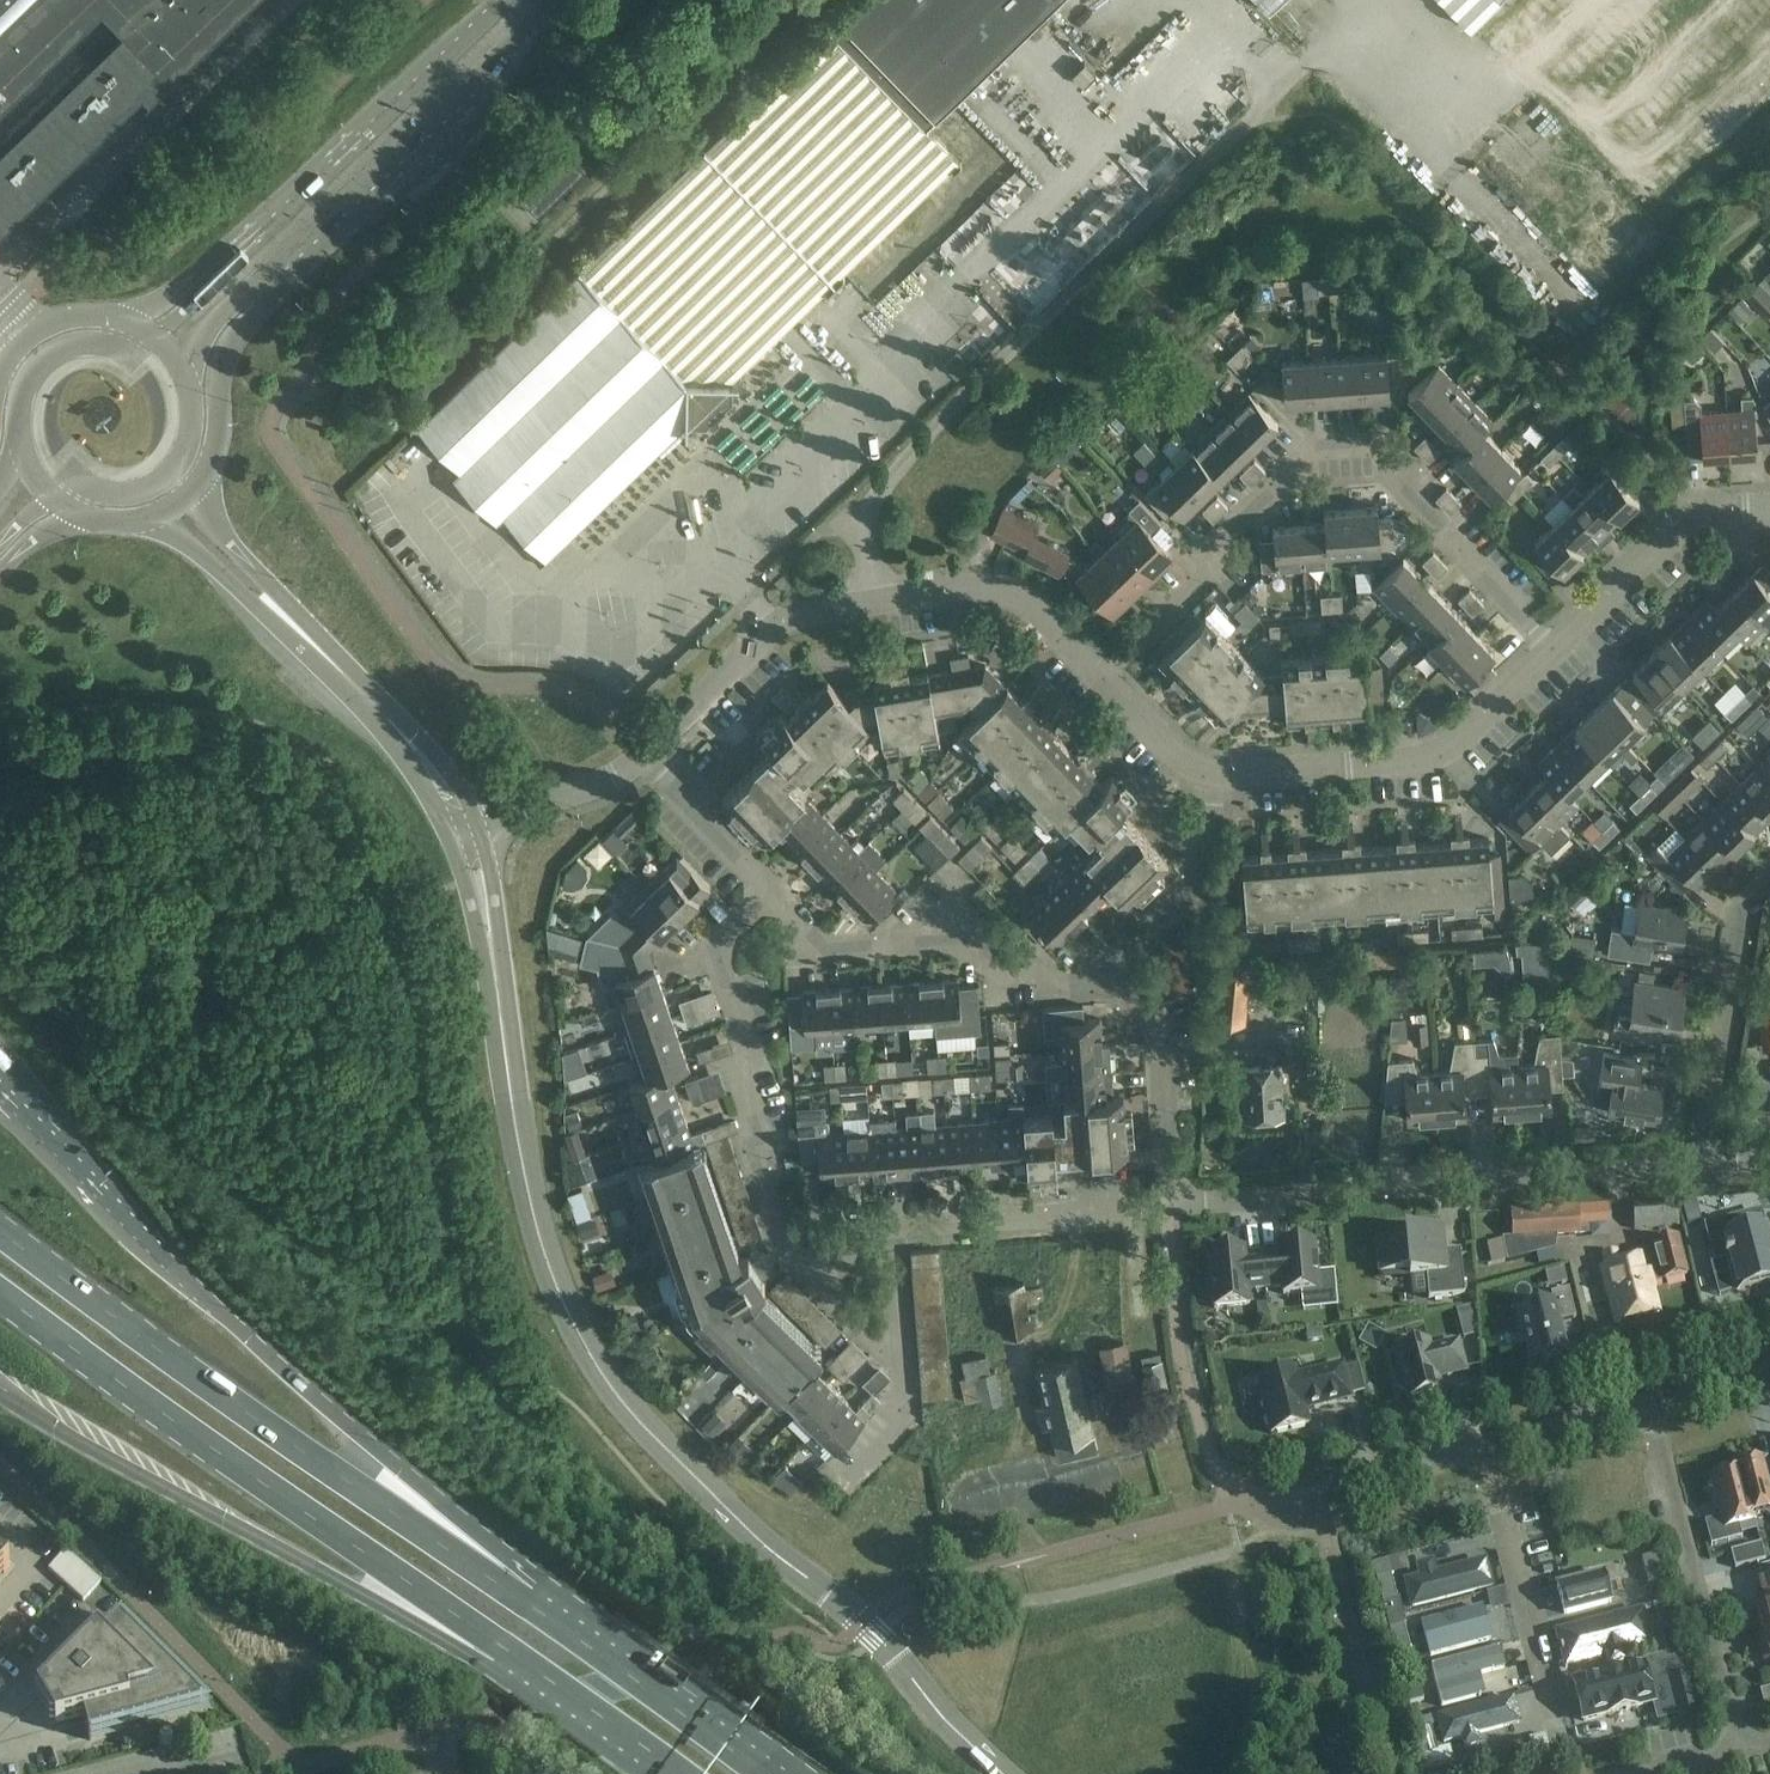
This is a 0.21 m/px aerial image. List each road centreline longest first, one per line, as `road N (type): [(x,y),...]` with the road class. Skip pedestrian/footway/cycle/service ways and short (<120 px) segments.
road 1 (residential): [(1001,1773),(950,1733),(861,1622),(767,1548),(601,1380),(550,1282),(530,1210),(503,1022)]
road 2 (primary): [(534,1608),(391,1461),(213,1307),(0,1095)]
road 3 (residential): [(1104,680),(1155,637),(1167,611),(1204,575),(1210,551),(1314,450),(1385,446),(1413,469),(1433,532),(1552,653)]
road 4 (primary): [(534,1608),(212,1393),(0,1236)]
road 5 (primary): [(0,1295),(504,1648)]
road 6 (residential): [(900,1364),(774,1236),(745,1150),(758,1137),(738,1075),(751,1057),(712,946),(764,895)]
road 7 (primary): [(0,1394),(355,1591),(504,1648)]
road 8 (residential): [(656,752),(772,636),(827,611),(961,589),(1027,606),(1104,680)]
road 9 (residential): [(1173,1208),(1702,1168)]
road 10 (residential): [(1238,1501),(1292,1516),(1342,1485),(1642,1407)]
road 11 (secondary): [(265,296),(552,0)]
road 12 (residential): [(900,1364),(896,1231),(1173,1208)]
road 13 (residential): [(1209,782),(1420,767),(1468,741),(1552,653)]
road 14 (secondary): [(510,0),(236,257)]
road 15 (residential): [(1091,993),(1053,991),(956,943),(838,959),(816,949),(764,895)]
road 16 (residential): [(1742,1753),(1642,1407)]
road 17 (residential): [(1702,1168),(1735,913),(1769,879)]
road 18 (primary): [(761,1773),(534,1608)]
road 19 (residential): [(1552,653),(1696,517),(1769,508)]
road 20 (residential): [(1173,1208),(1159,1018),(1091,993)]
road 21 (residential): [(1091,993),(1174,911),(1209,782)]
road 22 (primary): [(504,1648),(680,1773)]
road 23 (secondary): [(197,485),(218,443),(221,375),(265,296)]
road 24 (residential): [(478,830),(606,785),(656,752)]
road 25 (residential): [(503,1022),(500,916),(478,830)]
road 26 (residential): [(452,843),(503,1022)]
road 27 (residential): [(764,895),(656,752)]
road 28 (residential): [(144,518),(278,615)]
road 29 (residential): [(278,615),(267,581),(197,485)]
road 30 (residential): [(478,830),(452,774),(384,714)]
road 31 (secondary): [(52,501),(80,489),(140,492),(184,457)]
road 32 (residential): [(1104,680),(1209,782)]
road 33 (residential): [(384,714),(452,843)]
road 34 (residential): [(278,615),(384,714)]
road 35 (residential): [(845,1472),(914,1403),(900,1364)]
road 36 (secondary): [(236,257),(119,324)]
road 37 (residential): [(1642,1407),(1769,1373)]
road 38 (secondary): [(147,340),(131,348),(65,351),(30,379)]
road 39 (secondary): [(236,257),(147,340)]

